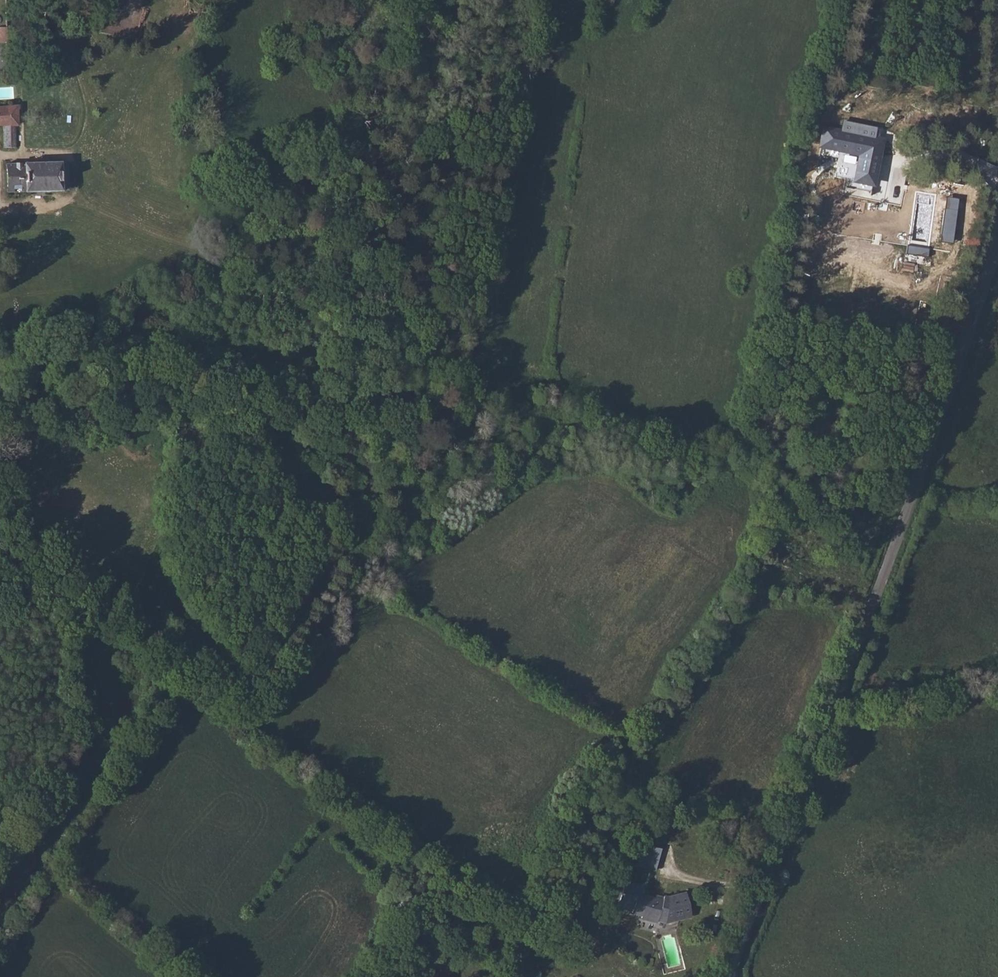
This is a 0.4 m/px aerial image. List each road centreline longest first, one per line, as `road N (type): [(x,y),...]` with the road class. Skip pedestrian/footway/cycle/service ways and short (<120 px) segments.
road 1 (unclassified): [(728,976),(899,540),(997,243)]

